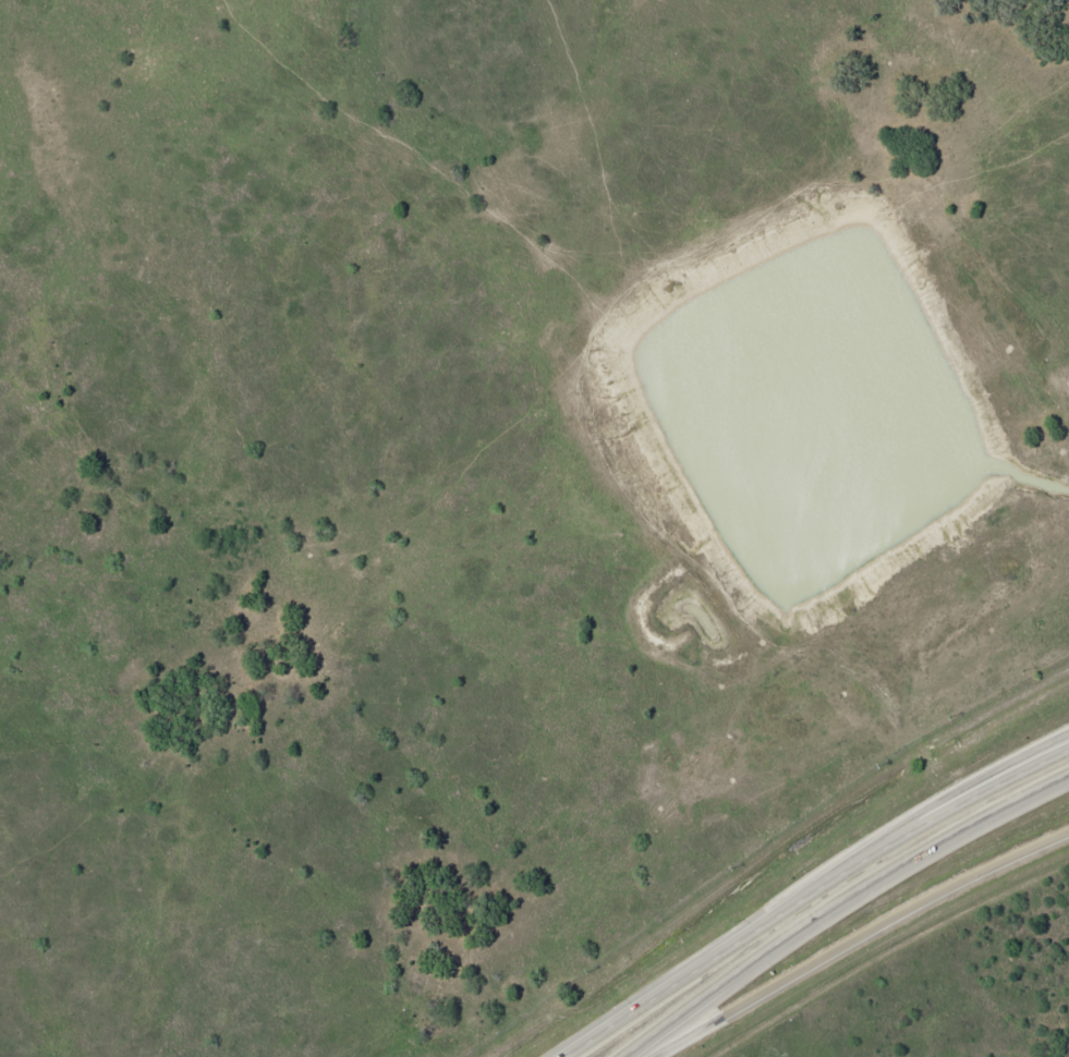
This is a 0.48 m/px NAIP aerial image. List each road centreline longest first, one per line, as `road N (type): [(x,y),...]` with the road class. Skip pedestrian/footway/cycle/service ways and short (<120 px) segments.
road 1 (trunk): [(1068,757),(879,861),(575,1056)]
road 2 (trunk): [(643,1056),(920,872),(1068,795)]
road 3 (trunk): [(657,1056),(896,919),(1068,835)]
road 4 (trunk): [(1068,728),(837,863),(785,923)]

